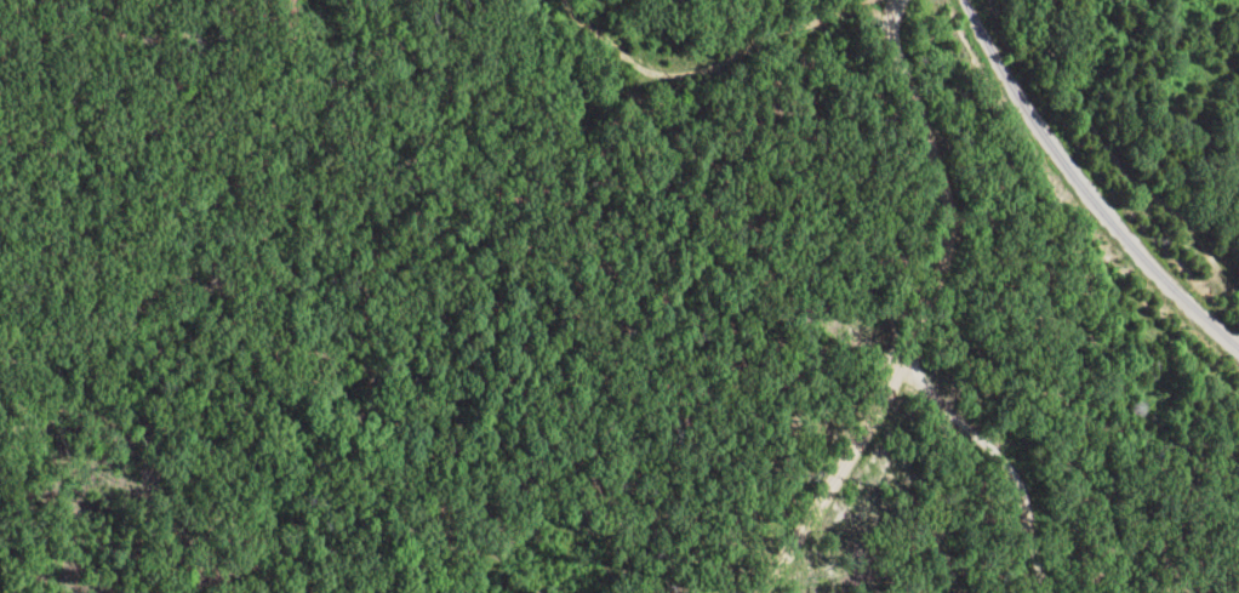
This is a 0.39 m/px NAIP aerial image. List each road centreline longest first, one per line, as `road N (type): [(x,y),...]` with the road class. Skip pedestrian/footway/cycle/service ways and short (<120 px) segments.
road 1 (residential): [(751,592),(891,358),(940,229)]
road 2 (residential): [(940,229),(893,0)]

